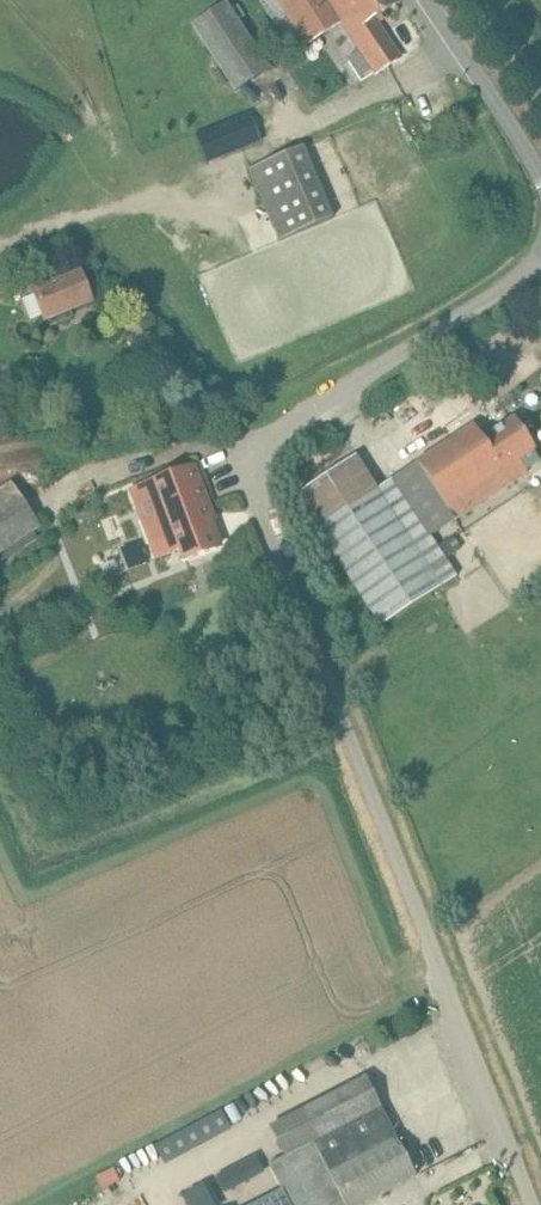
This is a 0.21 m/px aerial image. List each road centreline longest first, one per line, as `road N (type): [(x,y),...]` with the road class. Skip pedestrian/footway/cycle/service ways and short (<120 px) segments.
road 1 (unclassified): [(531,1204),(248,491),(249,466),(268,440),(540,263)]
road 2 (unclassified): [(540,176),(426,0)]

